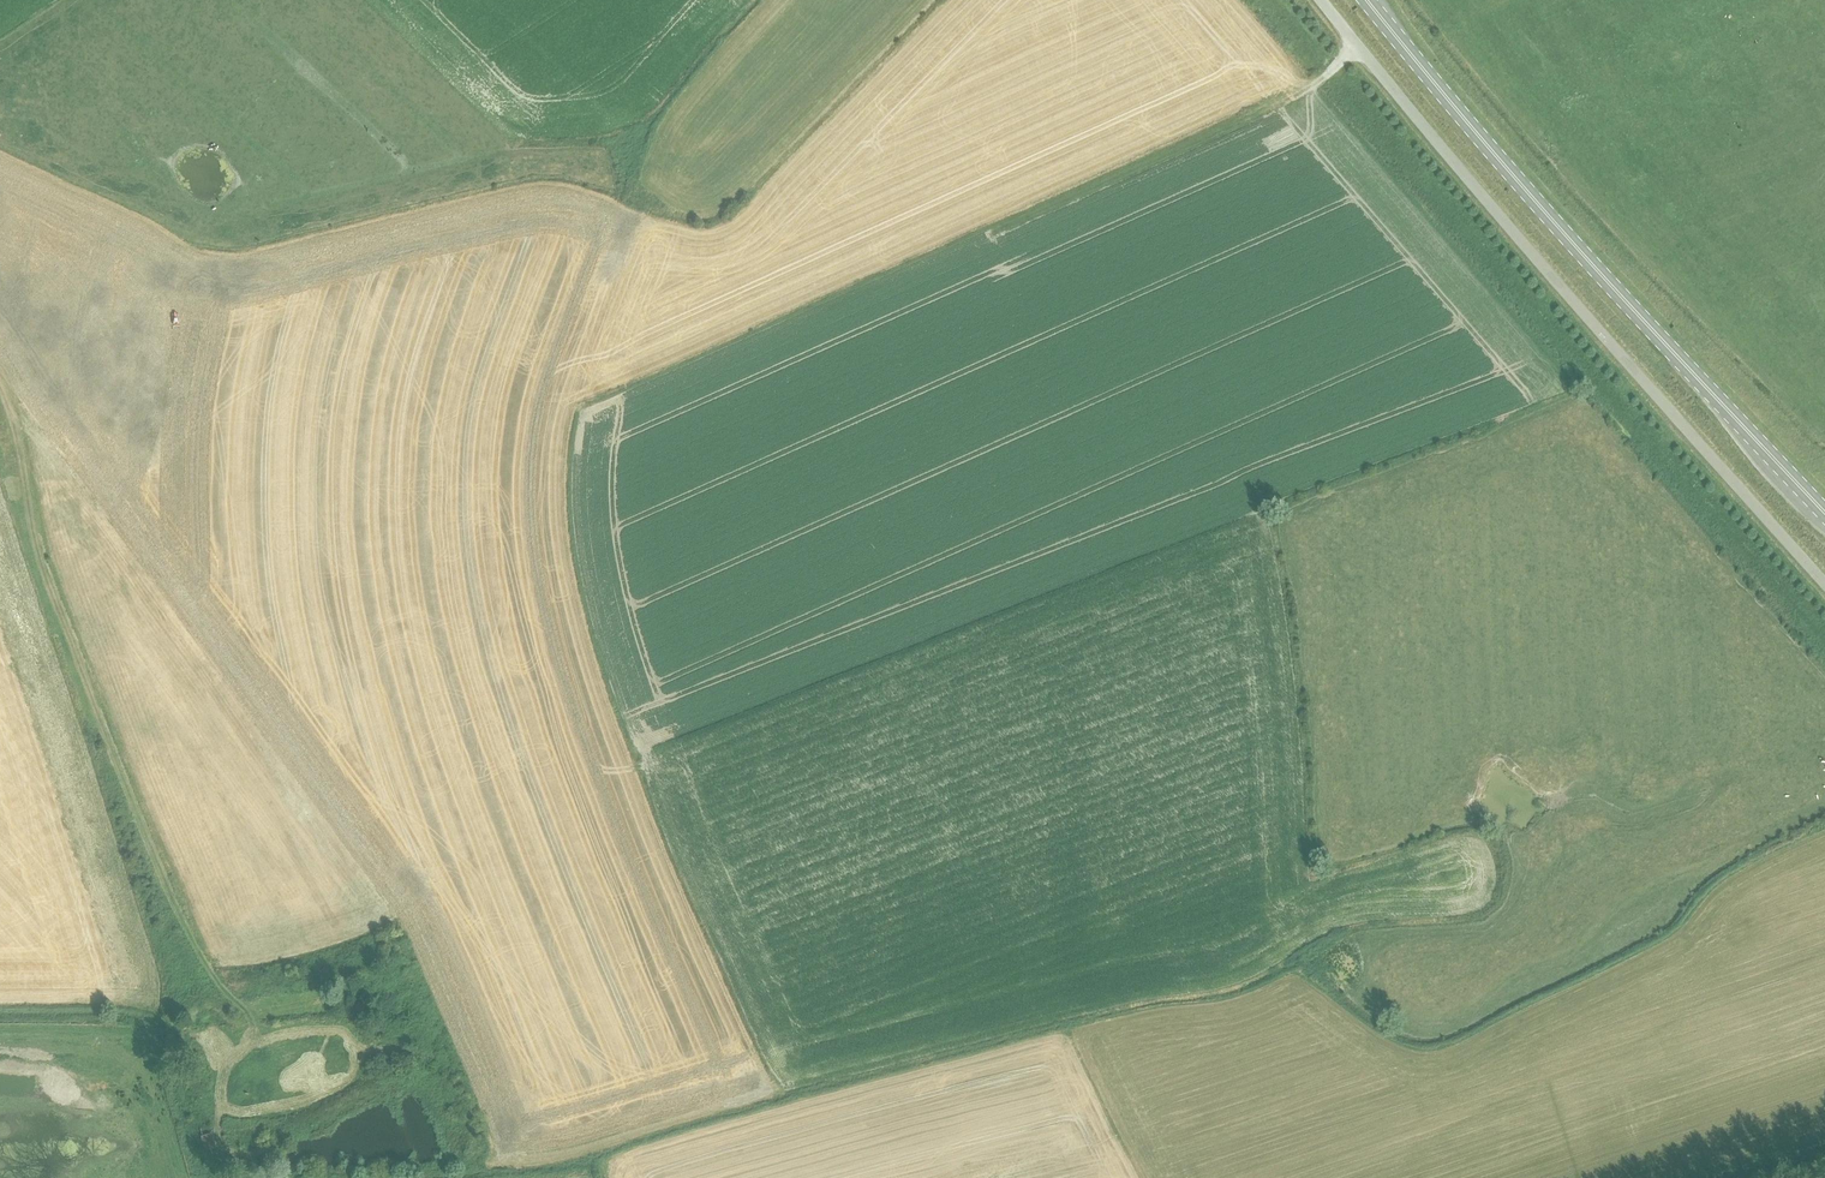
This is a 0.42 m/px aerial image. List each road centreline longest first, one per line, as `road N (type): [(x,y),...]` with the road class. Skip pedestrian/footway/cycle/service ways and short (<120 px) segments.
road 1 (unclassified): [(1824,583),(1320,0)]
road 2 (track): [(257,1049),(254,1023),(211,971),(109,744),(33,534),(0,386)]
road 3 (primary): [(1824,513),(1569,238),(1367,0)]
road 4 (track): [(257,1034),(342,1029),(363,1051),(344,1085),(260,1112),(228,1106),(225,1077),(257,1049)]

